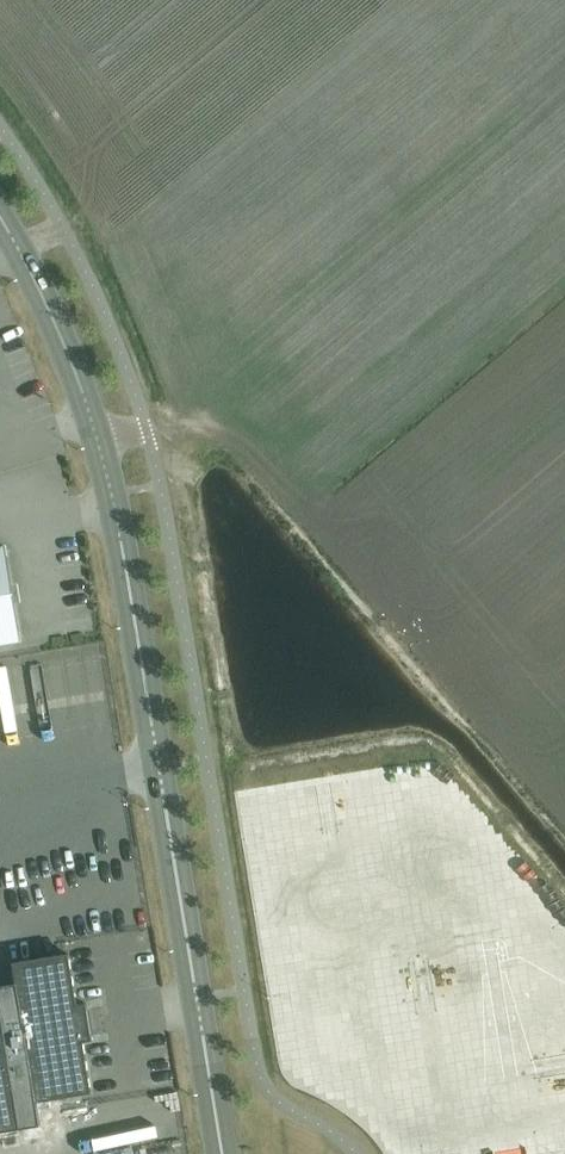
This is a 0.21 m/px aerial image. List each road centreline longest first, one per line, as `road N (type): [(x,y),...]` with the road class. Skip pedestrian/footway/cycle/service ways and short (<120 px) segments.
road 1 (tertiary): [(226,1153),(103,446)]
road 2 (tertiary): [(103,446),(66,345),(0,221)]

